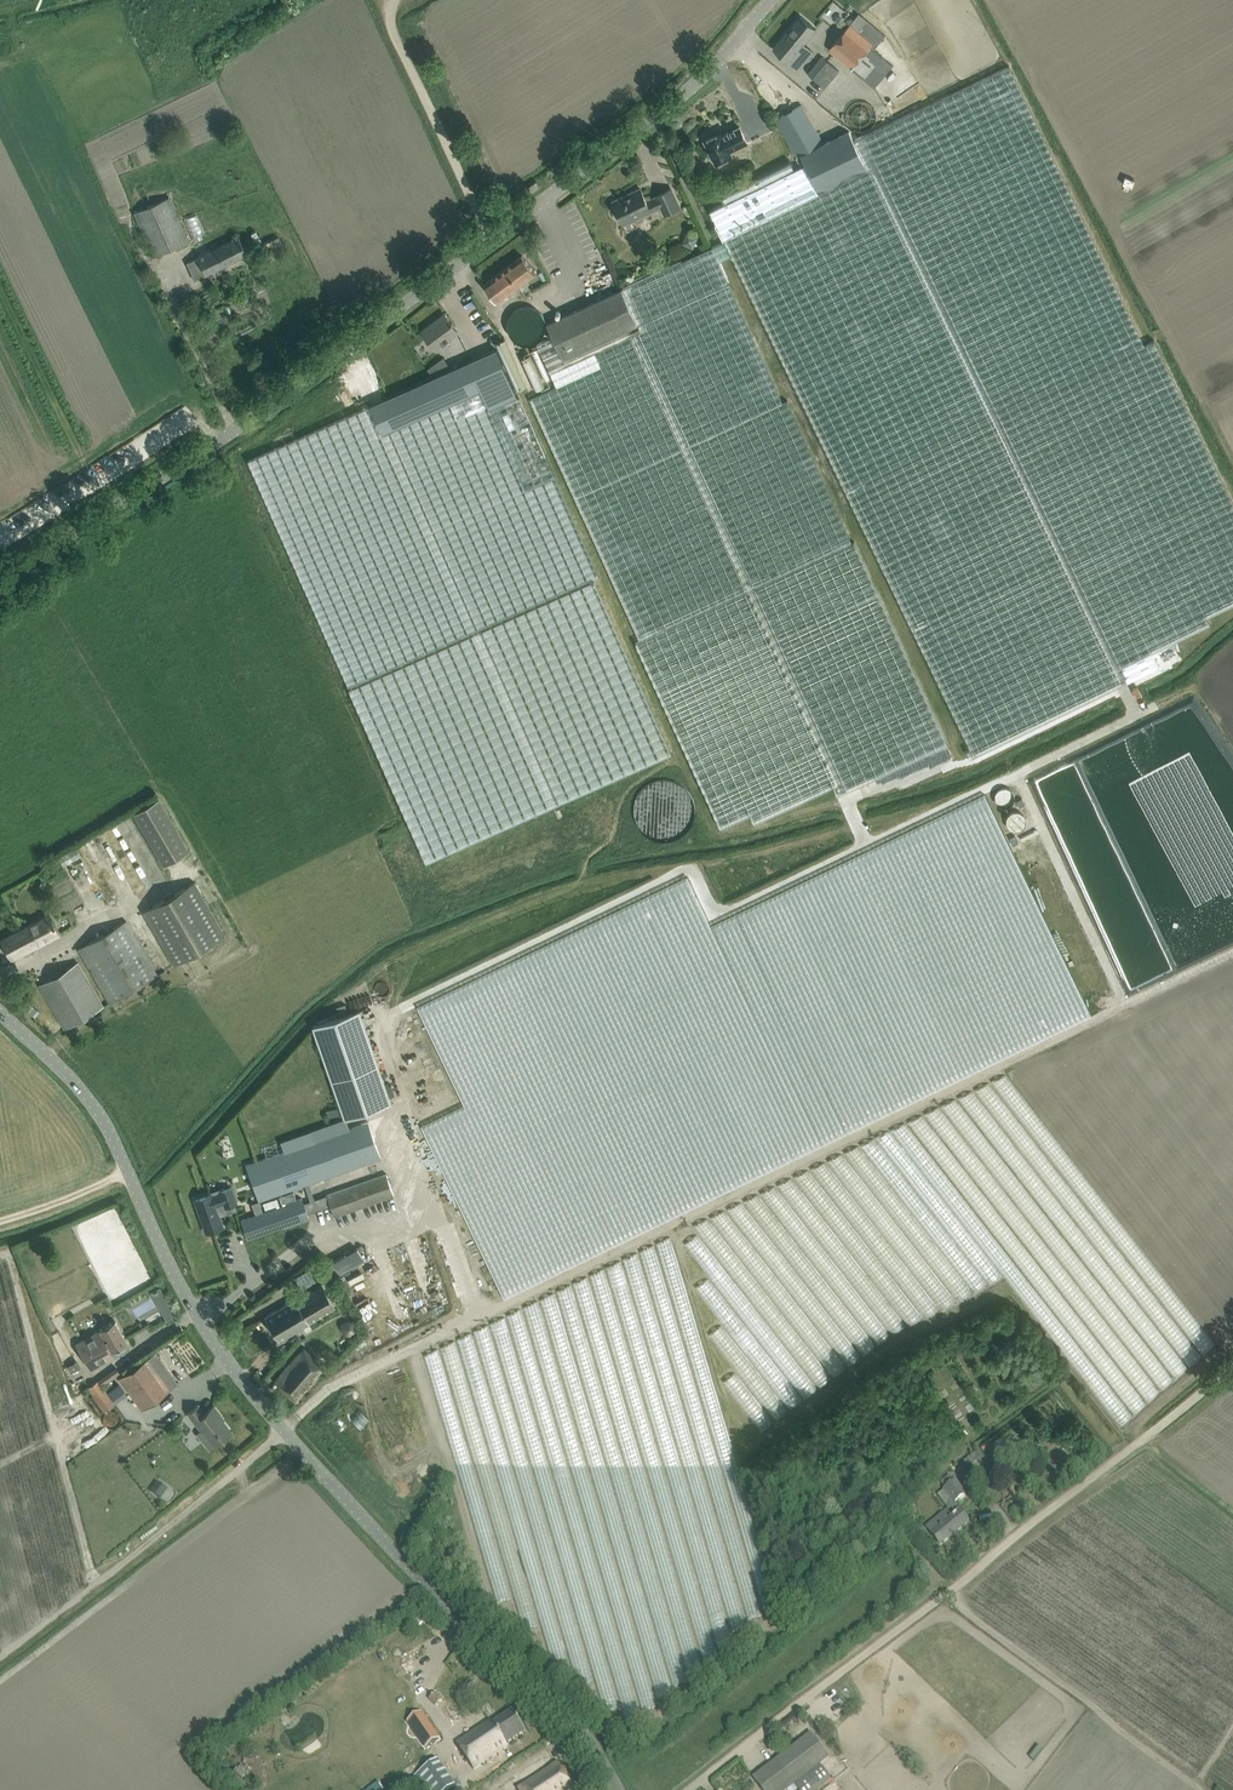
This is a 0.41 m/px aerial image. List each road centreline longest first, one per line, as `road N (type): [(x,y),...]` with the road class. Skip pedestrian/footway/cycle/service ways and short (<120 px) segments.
road 1 (unclassified): [(619,1789),(567,1715),(409,1563),(249,1391),(201,1321),(95,1104),(0,1013)]
road 2 (unclassified): [(0,575),(310,375),(667,109),(776,0)]
road 3 (unclassified): [(674,1789),(1232,1350)]

